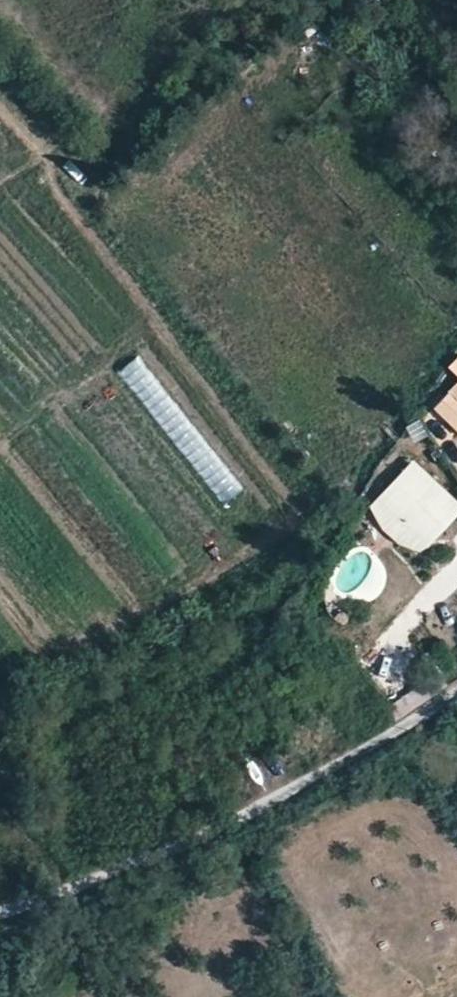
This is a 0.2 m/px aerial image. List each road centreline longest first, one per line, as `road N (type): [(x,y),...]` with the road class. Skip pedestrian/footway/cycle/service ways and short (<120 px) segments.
road 1 (unclassified): [(456,695),(229,824),(0,913)]

